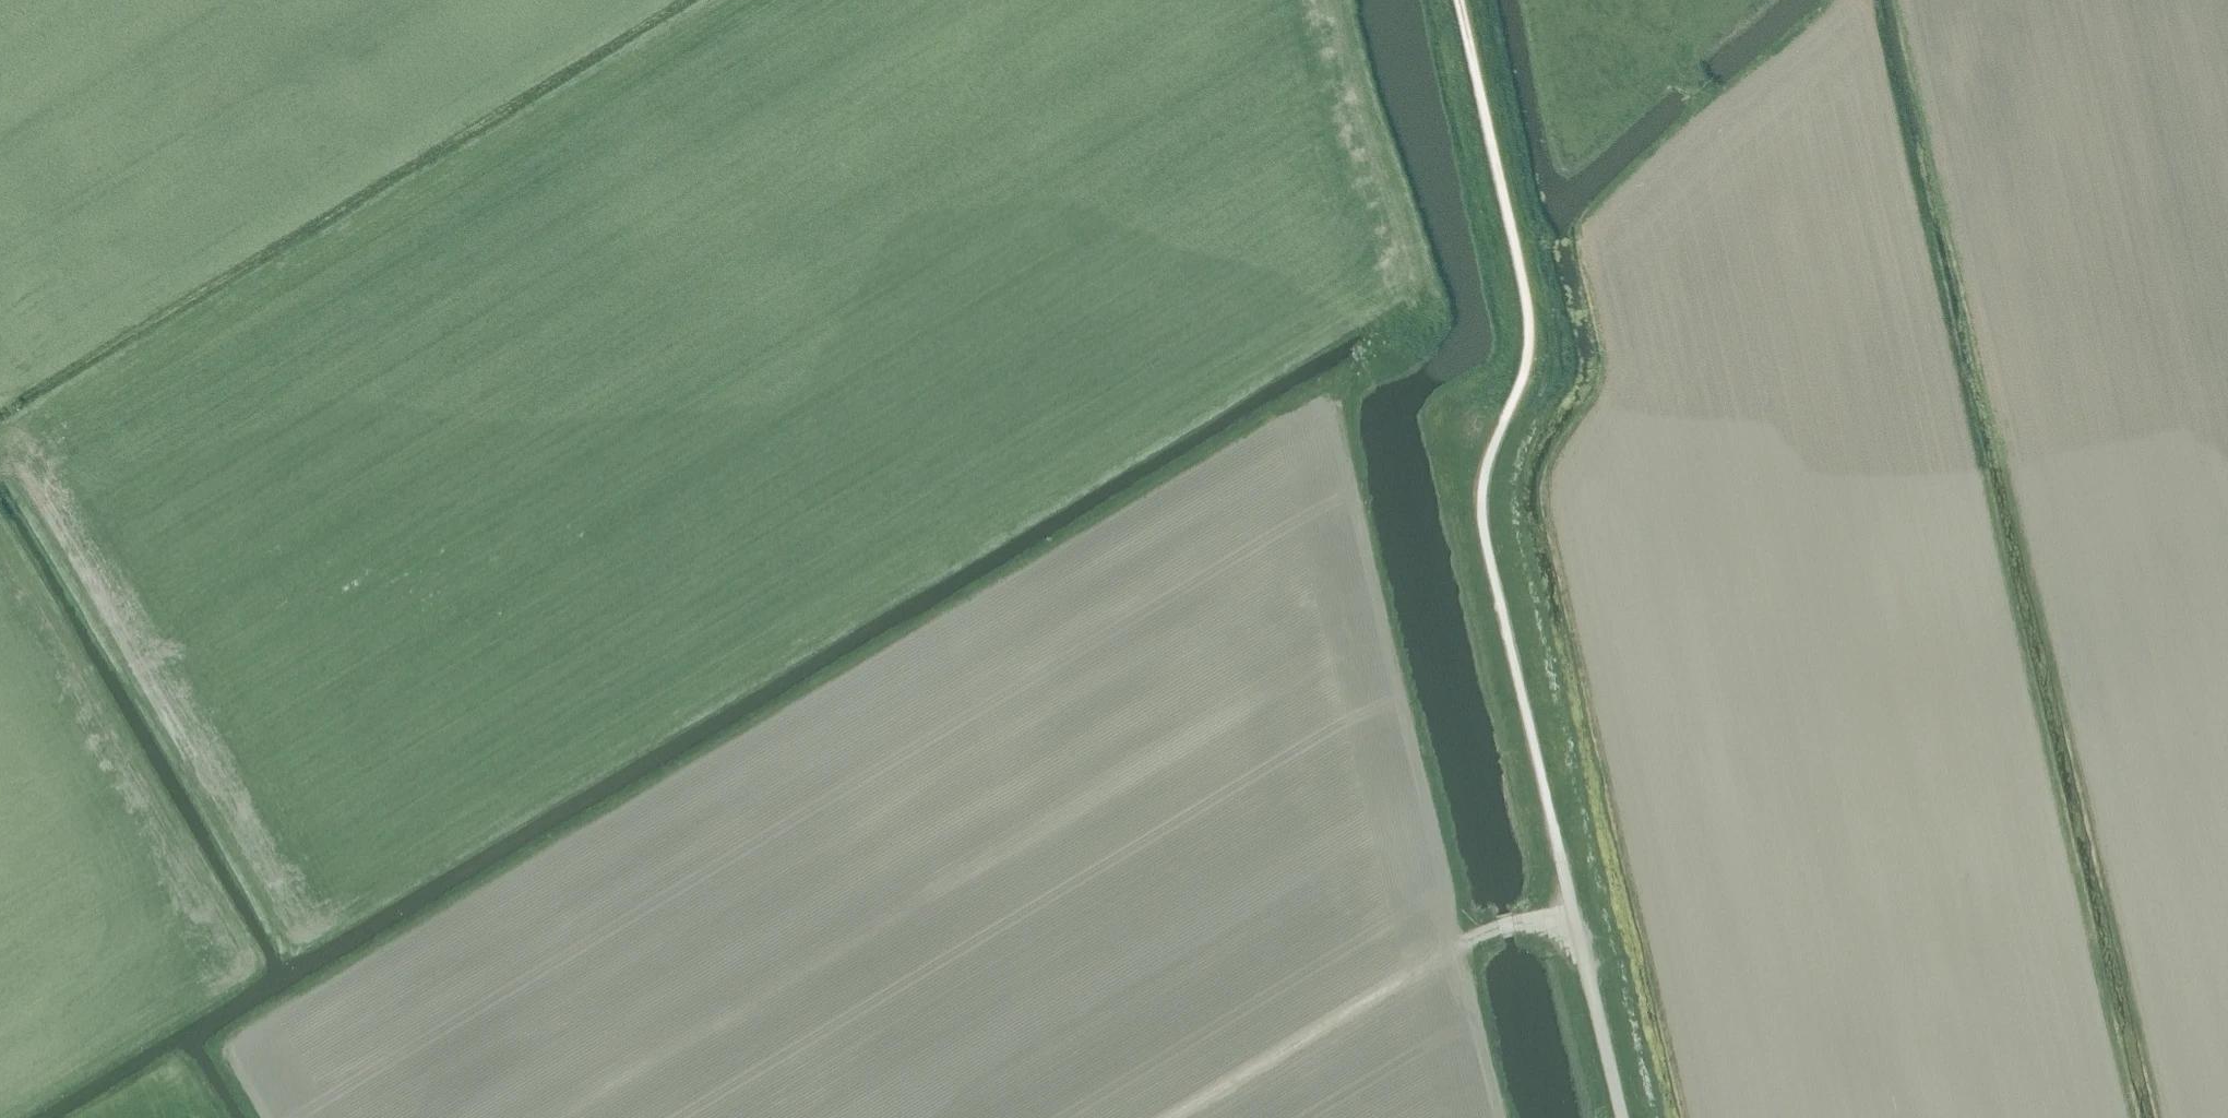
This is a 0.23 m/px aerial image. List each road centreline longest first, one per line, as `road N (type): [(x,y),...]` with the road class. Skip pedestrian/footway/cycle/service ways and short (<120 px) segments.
road 1 (track): [(1169,1117),(1468,939),(1573,913)]

